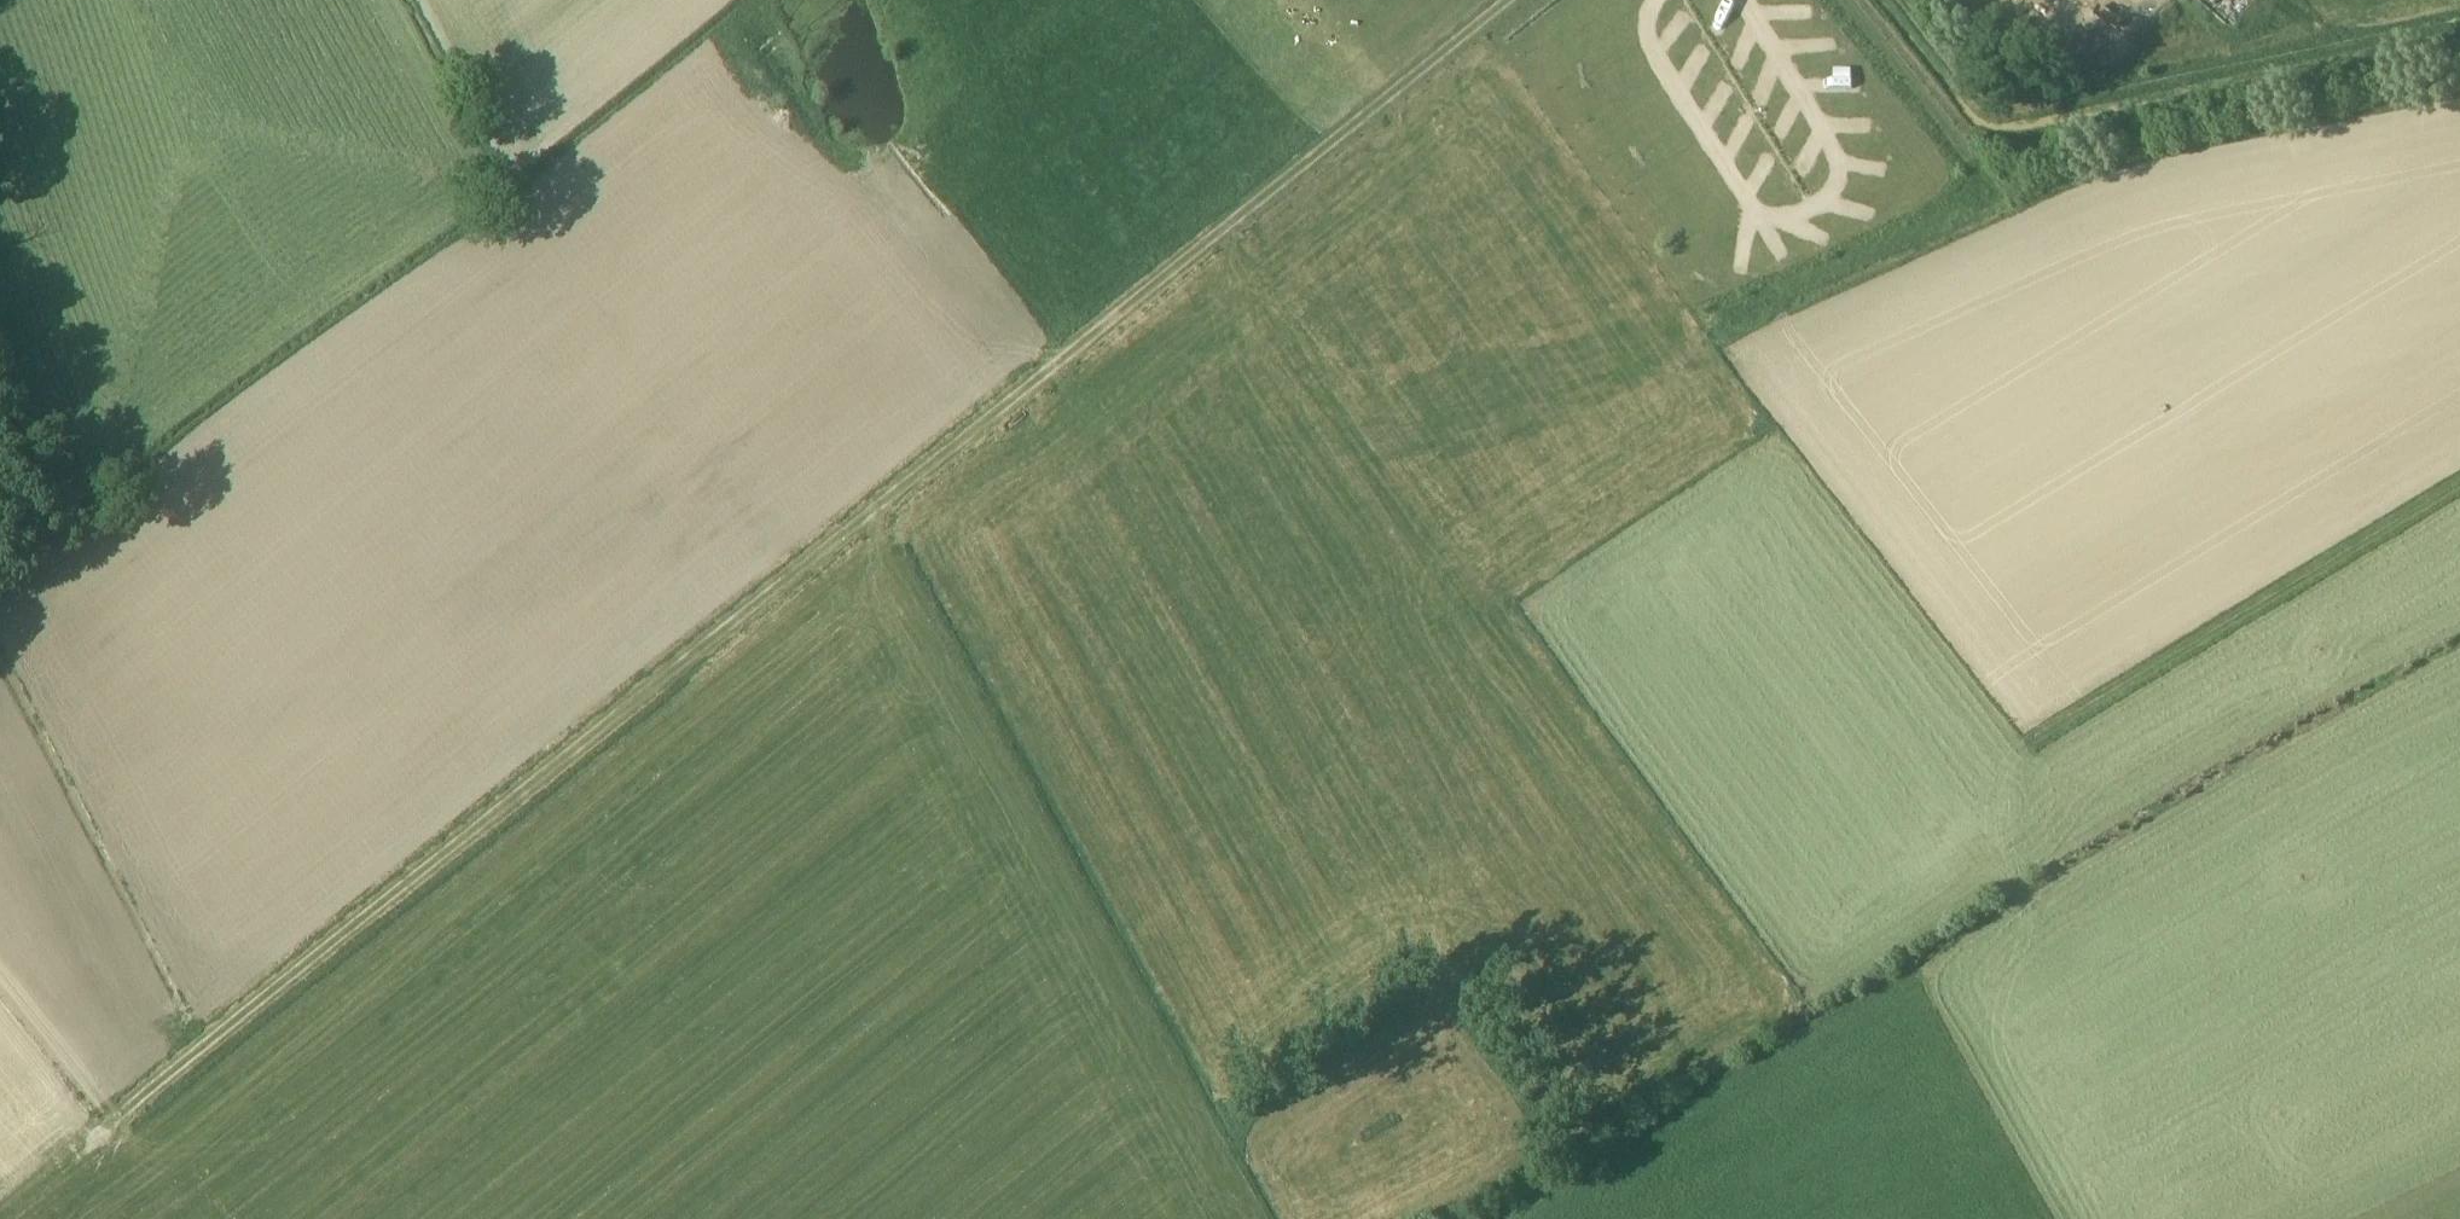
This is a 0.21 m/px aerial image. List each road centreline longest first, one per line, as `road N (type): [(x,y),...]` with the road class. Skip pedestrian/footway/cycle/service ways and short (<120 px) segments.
road 1 (track): [(106,1122),(831,557),(1523,0)]
road 2 (track): [(1438,1218),(1999,895),(2028,739),(2459,486)]

